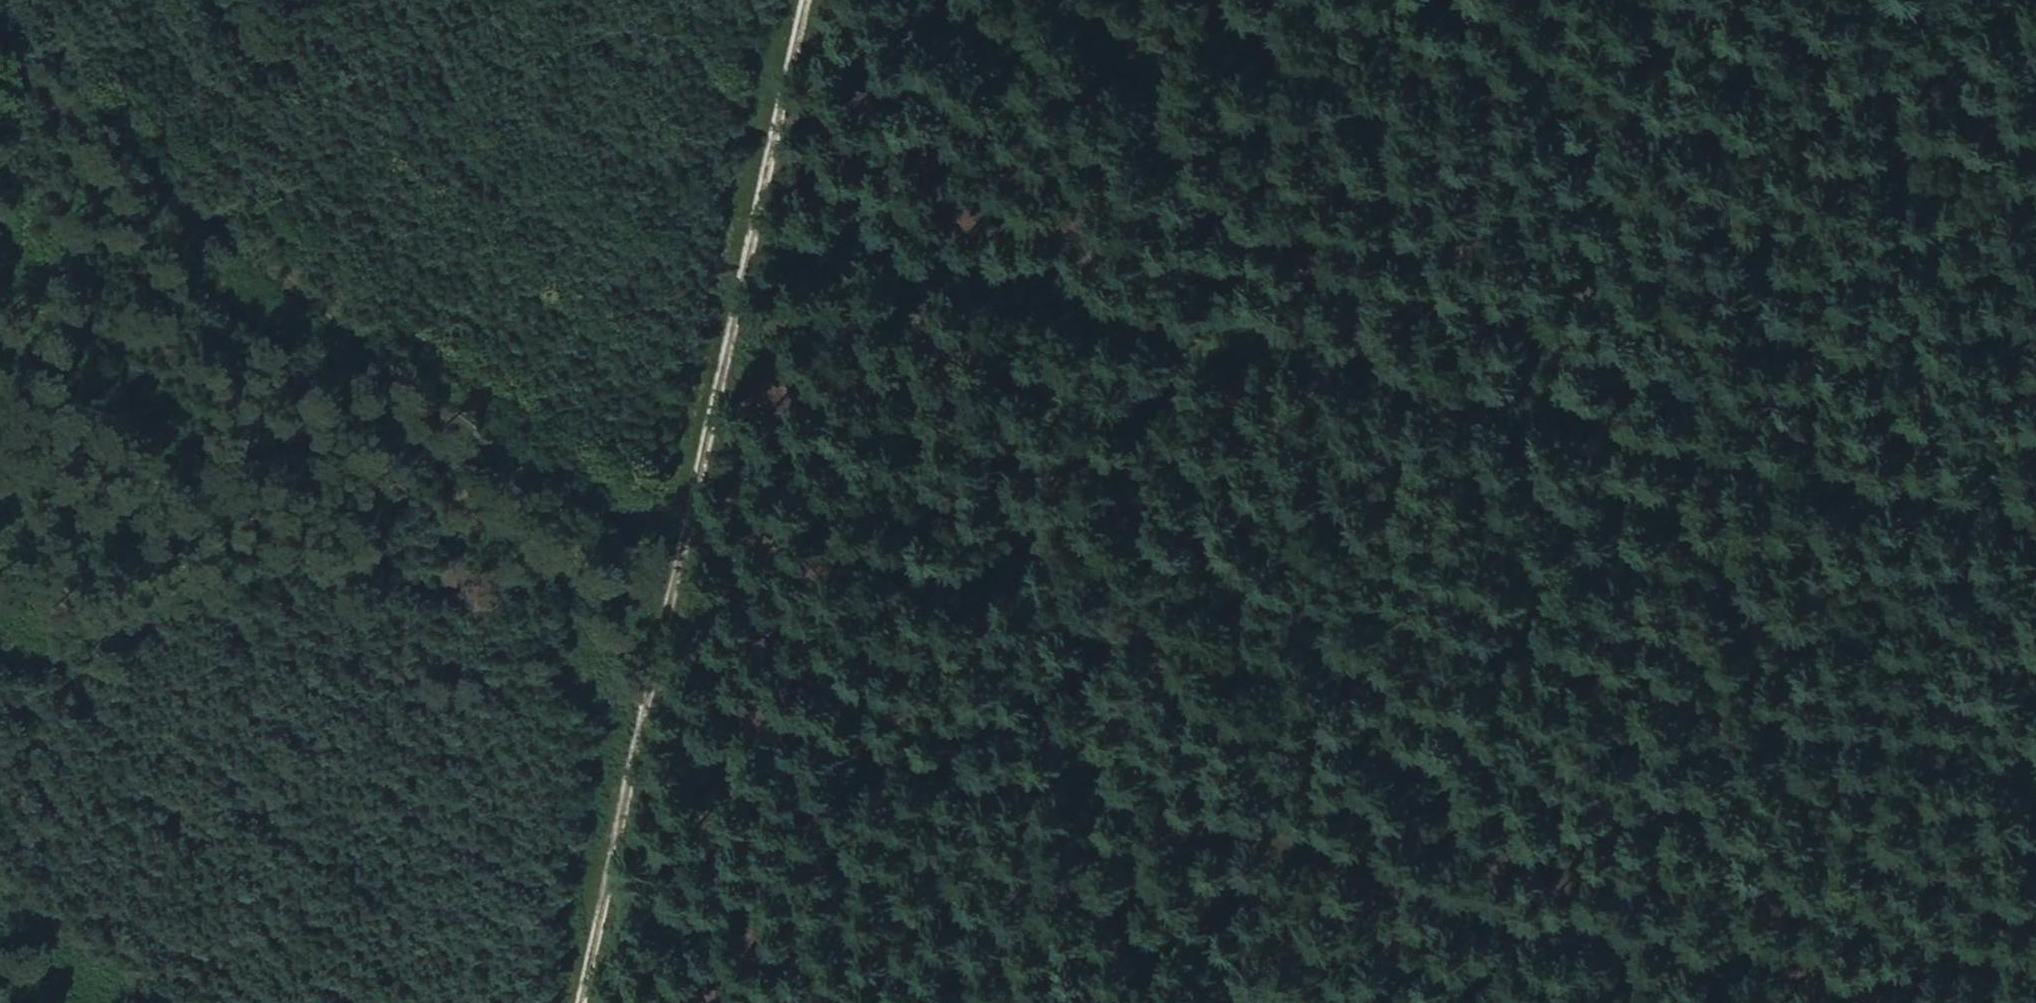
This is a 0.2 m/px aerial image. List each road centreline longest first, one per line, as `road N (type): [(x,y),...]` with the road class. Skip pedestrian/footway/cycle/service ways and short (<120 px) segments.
road 1 (track): [(597,1002),(821,0)]

